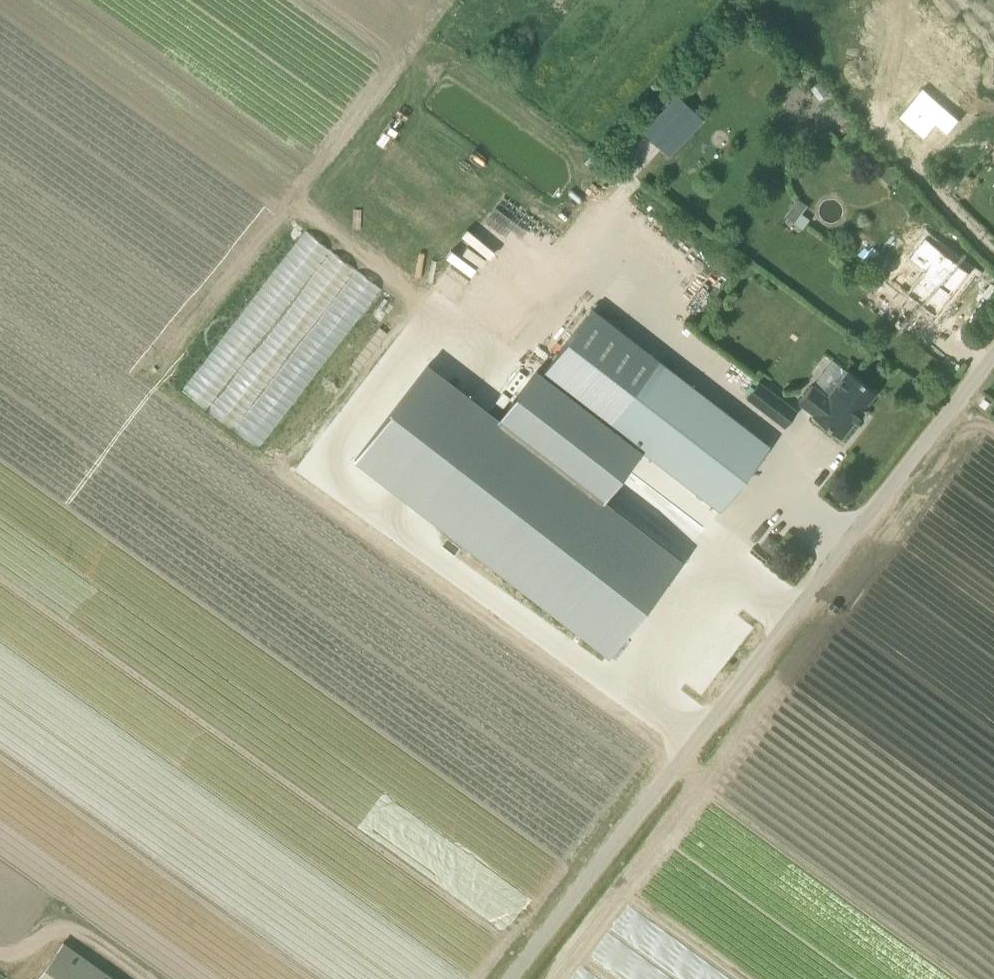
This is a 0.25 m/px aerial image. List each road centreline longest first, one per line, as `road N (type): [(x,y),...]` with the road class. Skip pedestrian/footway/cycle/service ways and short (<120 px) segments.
road 1 (unclassified): [(993,358),(512,978)]

